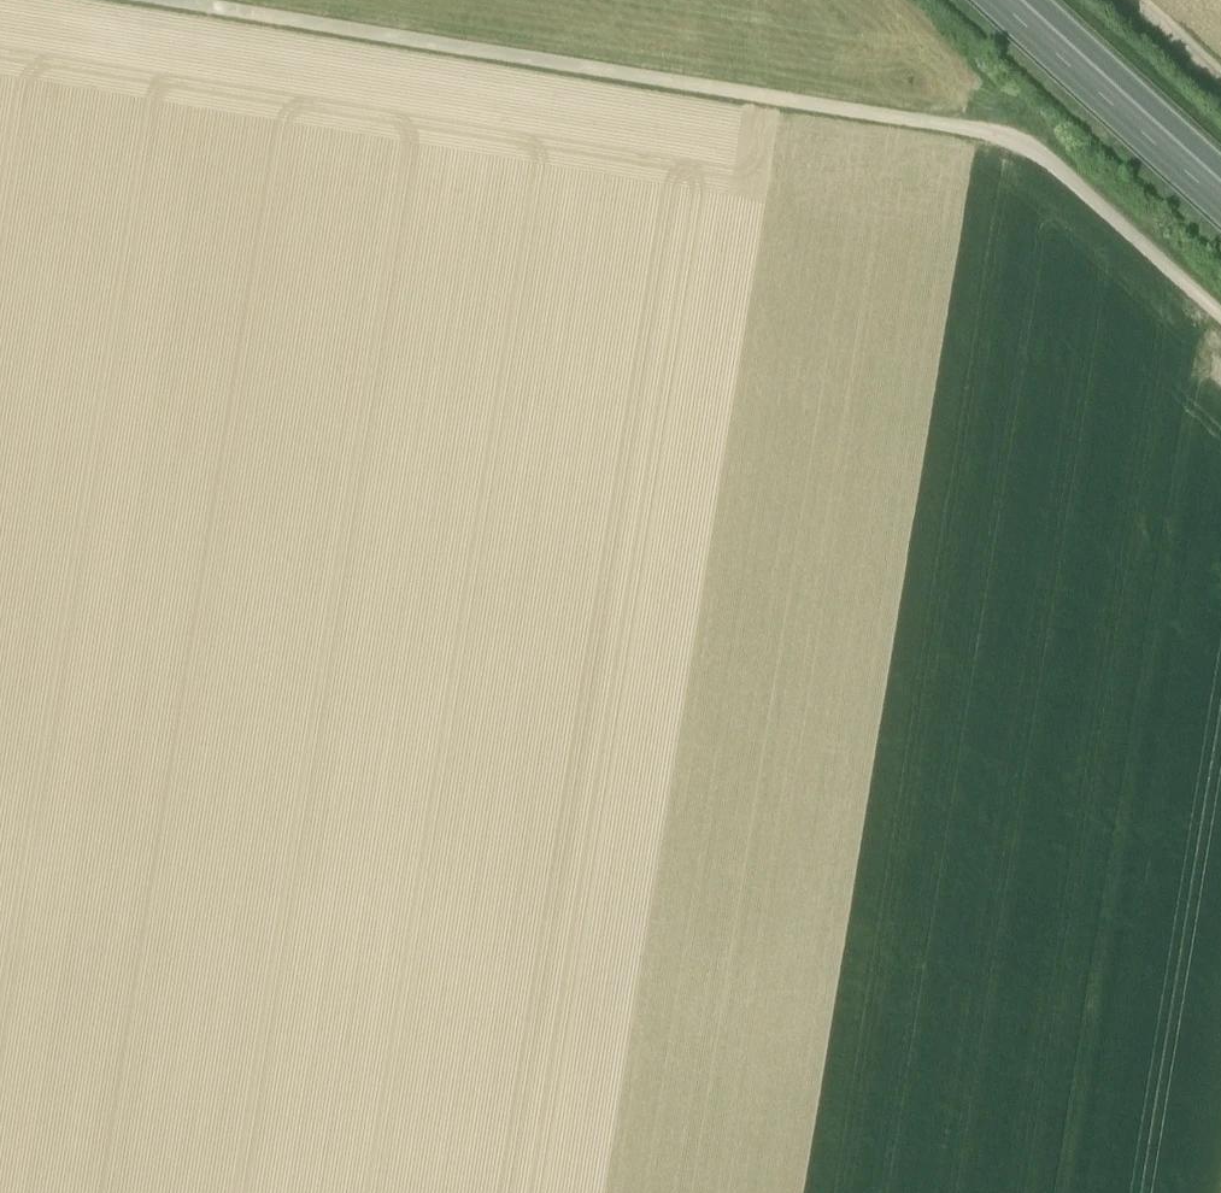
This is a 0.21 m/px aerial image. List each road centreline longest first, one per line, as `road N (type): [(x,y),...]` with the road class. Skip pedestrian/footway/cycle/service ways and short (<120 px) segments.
road 1 (track): [(1220,318),(1023,144),(148,0)]
road 2 (trunk): [(1007,0),(1220,196)]

